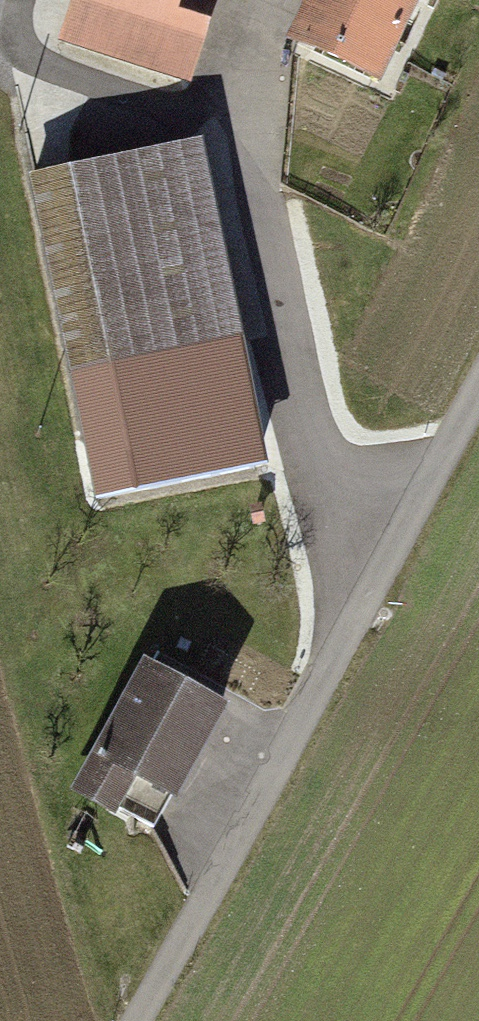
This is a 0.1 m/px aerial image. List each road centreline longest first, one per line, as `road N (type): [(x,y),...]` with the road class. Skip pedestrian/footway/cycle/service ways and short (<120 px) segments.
road 1 (track): [(478,382),(134,1020)]
road 2 (track): [(339,642),(315,359),(269,86),(270,0)]

